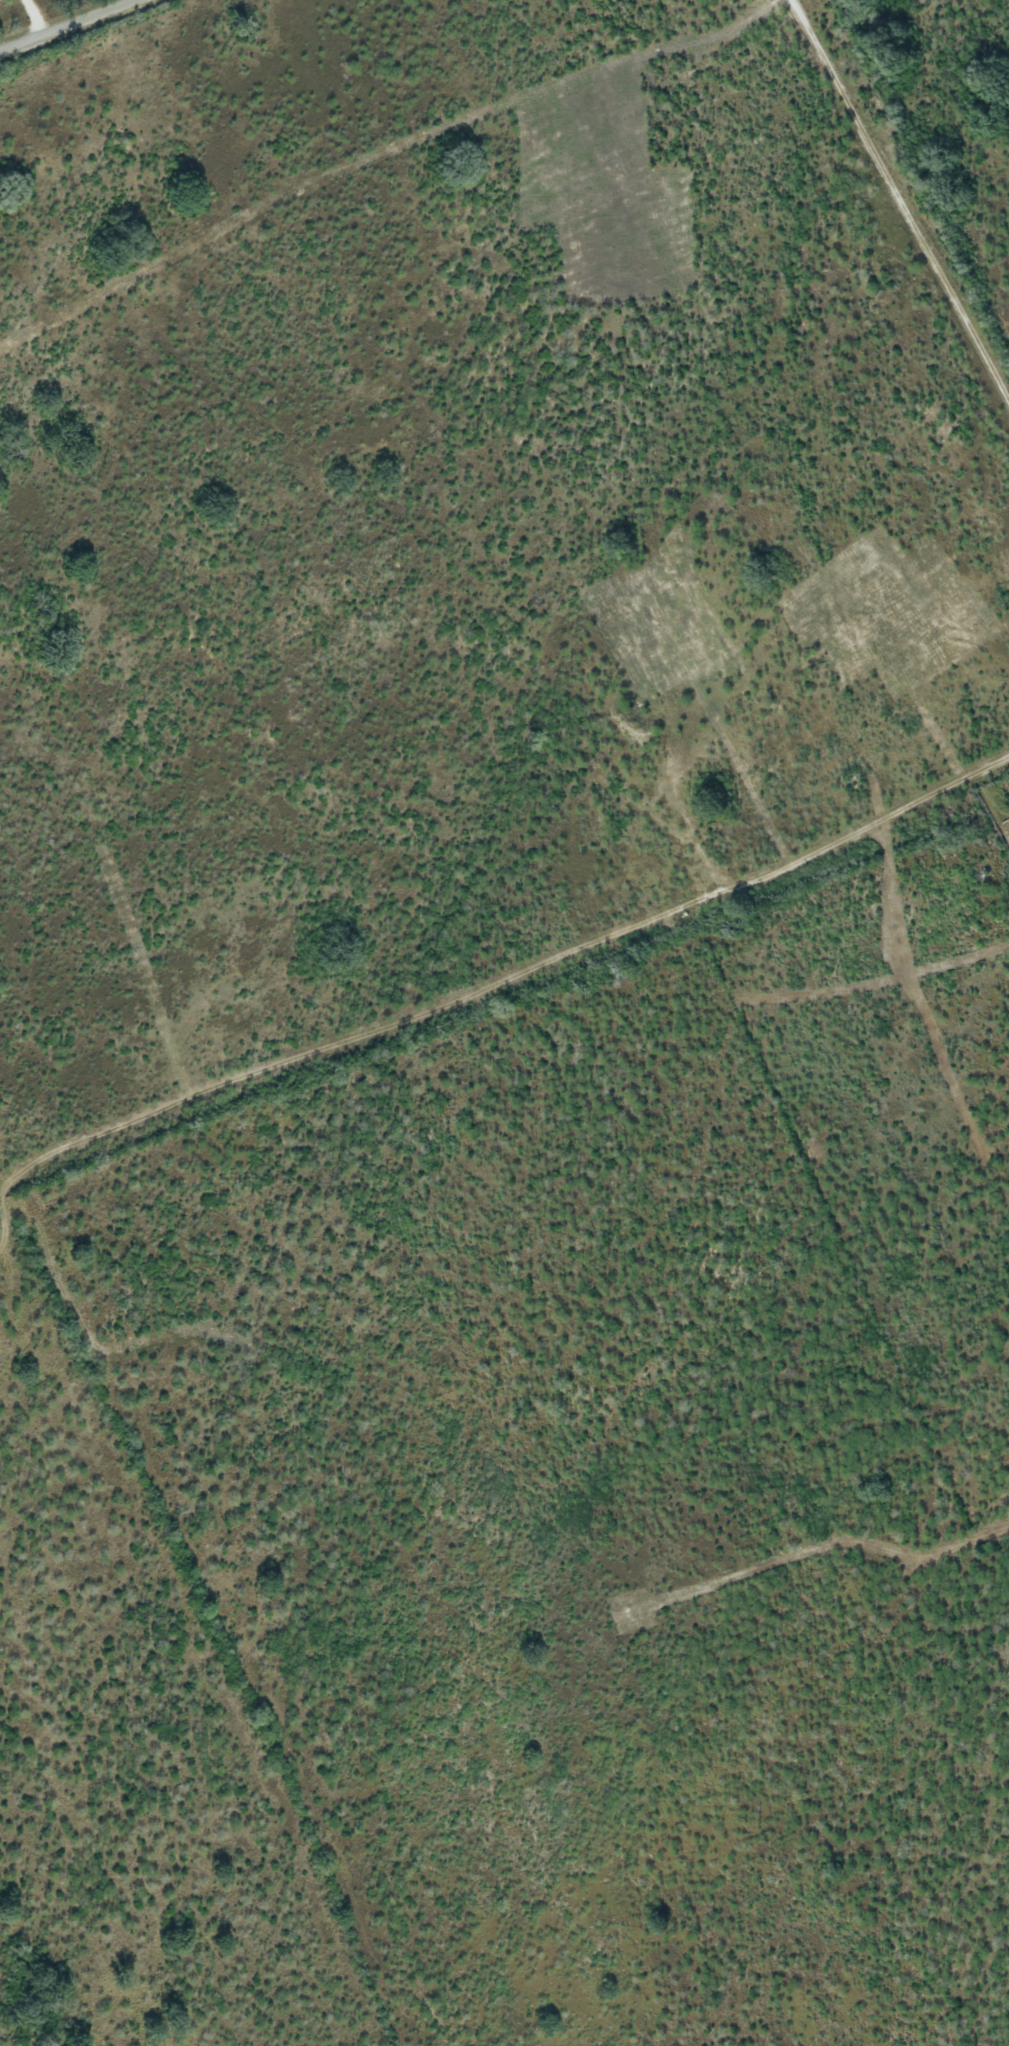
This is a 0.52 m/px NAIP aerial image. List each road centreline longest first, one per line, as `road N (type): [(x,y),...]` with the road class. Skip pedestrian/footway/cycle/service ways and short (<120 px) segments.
road 1 (residential): [(0,54),(142,0)]

